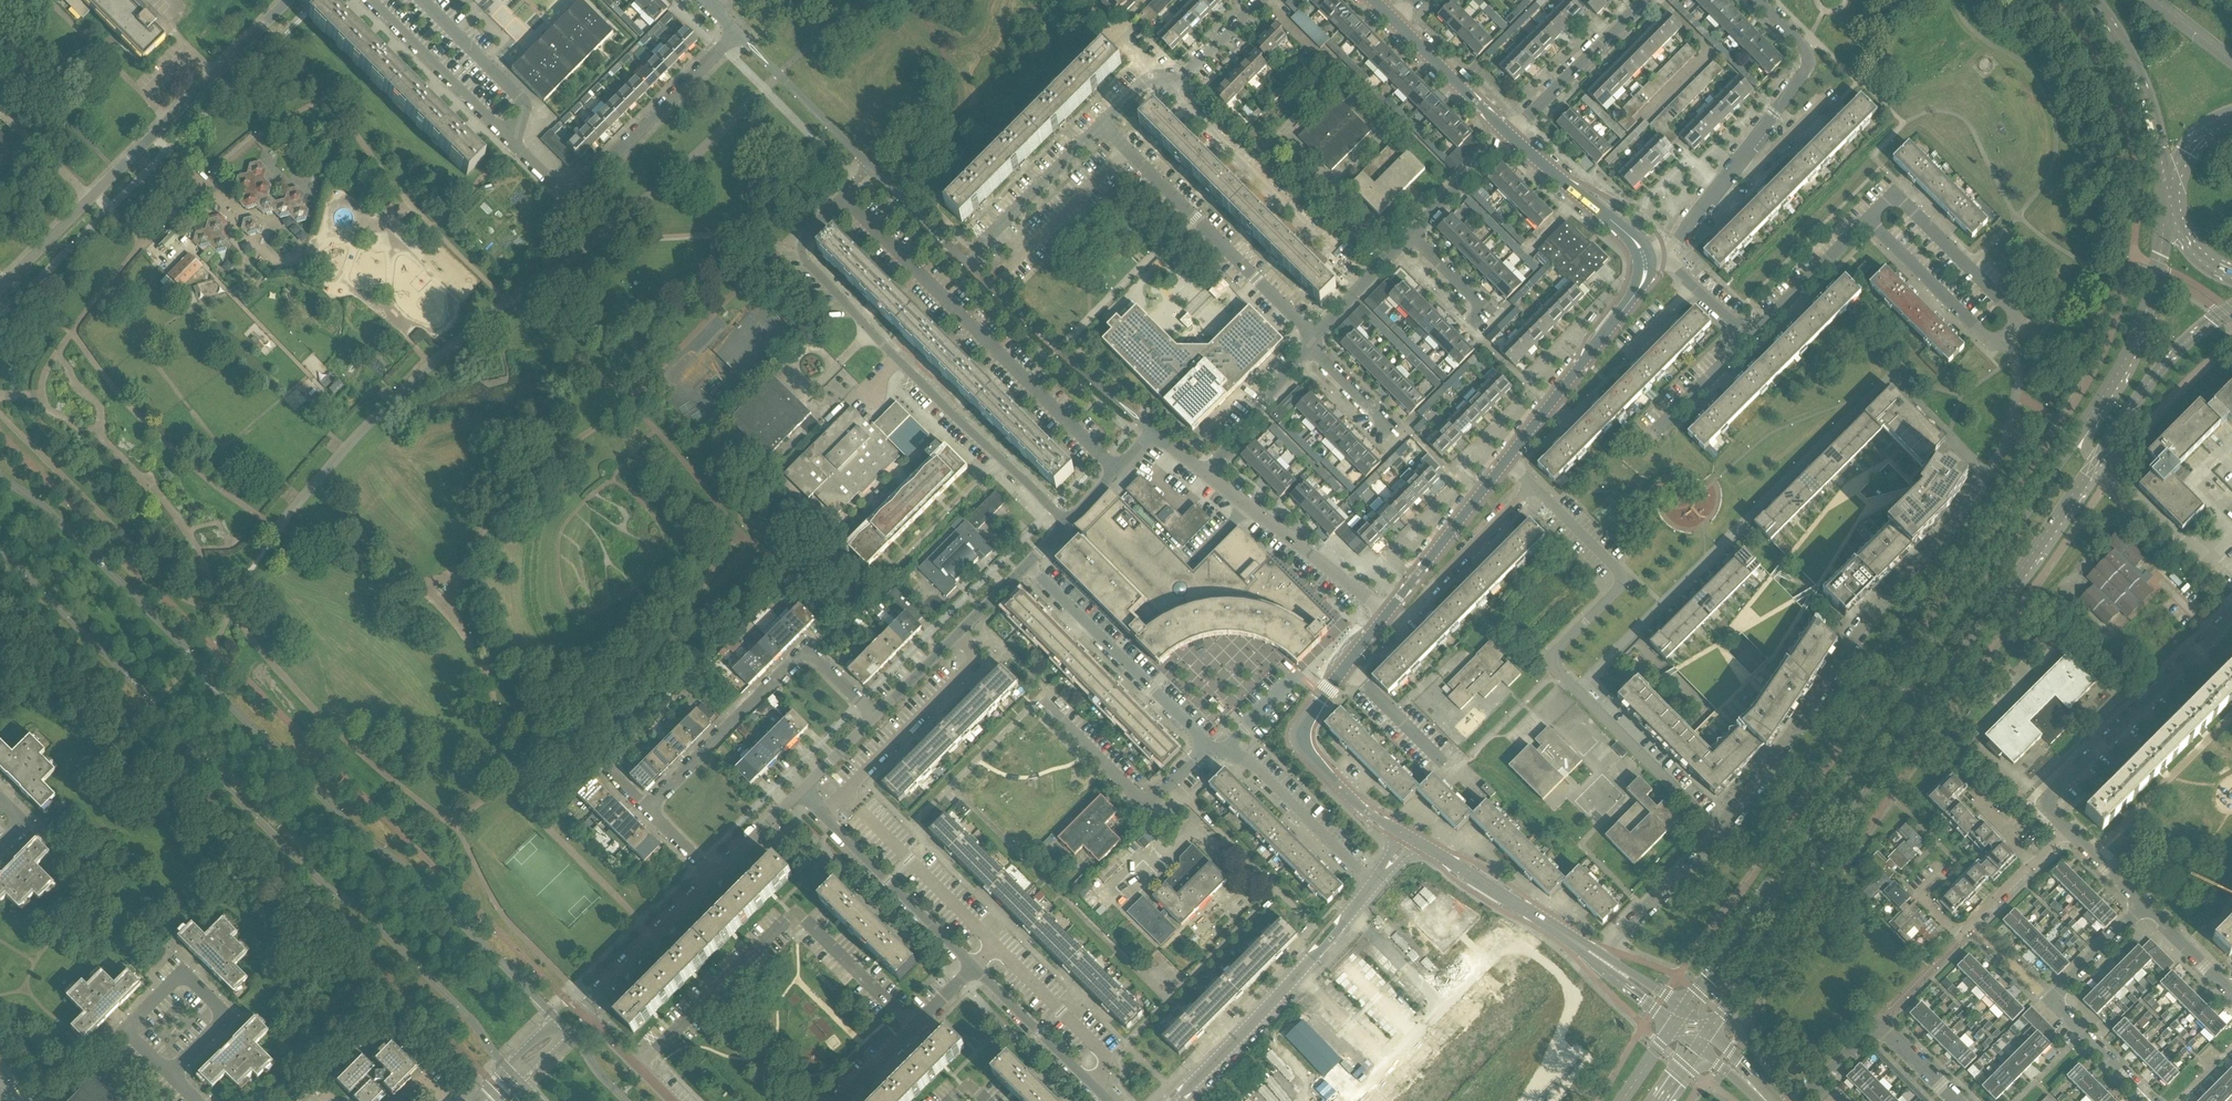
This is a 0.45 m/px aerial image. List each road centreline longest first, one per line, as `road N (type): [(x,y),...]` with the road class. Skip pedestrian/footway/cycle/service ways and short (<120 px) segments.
road 1 (primary): [(2171,209),(2148,303),(2115,386),(1679,1017)]
road 2 (primary): [(1704,1039),(2147,391),(2180,347),(2231,307)]
road 3 (tertiary): [(562,1024),(207,682),(183,645),(53,514),(0,474)]
road 4 (tertiary): [(0,550),(137,685),(163,725),(479,1027),(513,1074)]
road 5 (residential): [(1724,824),(1980,490),(2015,408),(2019,369),(2010,352)]
road 6 (residential): [(1724,824),(1556,658),(1630,587),(1506,463)]
road 7 (residential): [(1066,523),(803,258),(804,240),(844,201)]
road 8 (residential): [(714,873),(646,806),(800,650),(876,717)]
road 9 (residential): [(915,1030),(795,914),(636,1066)]
road 10 (residential): [(1115,469),(844,201)]
road 11 (residential): [(1317,339),(1101,124),(1142,84),(1156,82)]
road 12 (residential): [(2069,831),(2043,805),(2231,614)]
road 13 (residential): [(89,199),(291,0)]
road 14 (residential): [(568,195),(370,0)]
road 15 (residential): [(636,1066),(579,1011),(714,873)]
road 16 (residential): [(2150,1100),(2053,1002),(2144,906)]
road 17 (residential): [(568,195),(736,33),(711,7)]
road 18 (residential): [(1869,221),(1895,194),(2030,330),(2010,352)]
road 19 (residential): [(1208,748),(1025,565)]
road 20 (residential): [(822,813),(980,658),(956,634)]
road 21 (residential): [(1506,463),(1659,265)]
road 22 (residential): [(1410,838),(1363,810),(1299,748),(1299,727),(1346,666)]
road 23 (residential): [(1604,963),(1410,838)]
road 24 (residential): [(1331,253),(1170,89)]
road 25 (residential): [(1208,748),(1155,799),(1142,800),(1048,706)]
road 26 (residential): [(1955,1100),(1878,1024),(1797,1100)]
road 27 (residential): [(1373,885),(1253,763),(1208,748)]
road 28 (residential): [(974,967),(822,813)]
road 29 (trunk): [(2092,0),(2138,76),(2170,195)]
road 30 (residential): [(168,1073),(123,1029),(162,990),(182,972),(220,1009),(222,1021)]
road 31 (residential): [(1738,161),(1810,68),(1803,46),(1756,0)]
road 32 (residential): [(1659,265),(1508,136)]
road 33 (residential): [(2010,352),(2003,355),(1869,221)]
road 34 (residential): [(1944,872),(1920,896),(1961,935),(2034,863)]
road 35 (residential): [(1508,136),(1643,0)]
road 36 (residential): [(1387,613),(1506,463)]
road 37 (residential): [(1108,1100),(974,967)]
road 38 (residential): [(1604,963),(1724,824)]
road 39 (residential): [(1387,613),(1248,506)]
road 40 (residential): [(1748,337),(1869,221)]
road 41 (residential): [(1208,474),(1310,347)]
road 42 (residential): [(1508,136),(1394,22)]
road 43 (unclassified): [(1457,777),(1346,666)]
road 44 (residential): [(1497,1071),(1604,963)]
road 45 (residential): [(1343,922),(1452,1027)]
road 46 (residential): [(1410,236),(1508,136)]
road 47 (residential): [(1317,339),(1410,236)]
road 48 (residential): [(1659,265),(1738,161)]
road 49 (residential): [(1738,161),(1758,168),(1833,92)]
road 50 (residential): [(1170,89),(1259,0)]
road 51 (residential): [(0,288),(89,199)]
road 52 (residential): [(1260,1016),(1343,922)]
road 53 (residential): [(2231,996),(2144,906)]
road 54 (residential): [(89,199),(0,111)]
road 55 (residential): [(1208,474),(1151,430),(1115,469)]
road 56 (residential): [(1260,1016),(1352,1100)]
road 57 (residential): [(1396,434),(1310,347)]
road 58 (residential): [(714,873),(802,791)]

